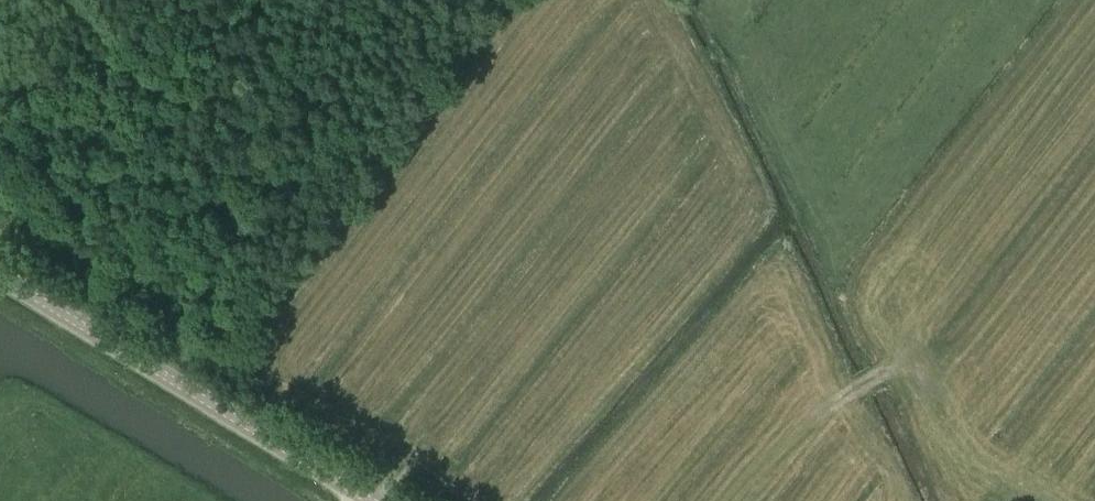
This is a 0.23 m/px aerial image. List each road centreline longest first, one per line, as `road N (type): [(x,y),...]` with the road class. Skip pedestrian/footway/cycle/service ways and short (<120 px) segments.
road 1 (tertiary): [(371,500),(0,275)]

